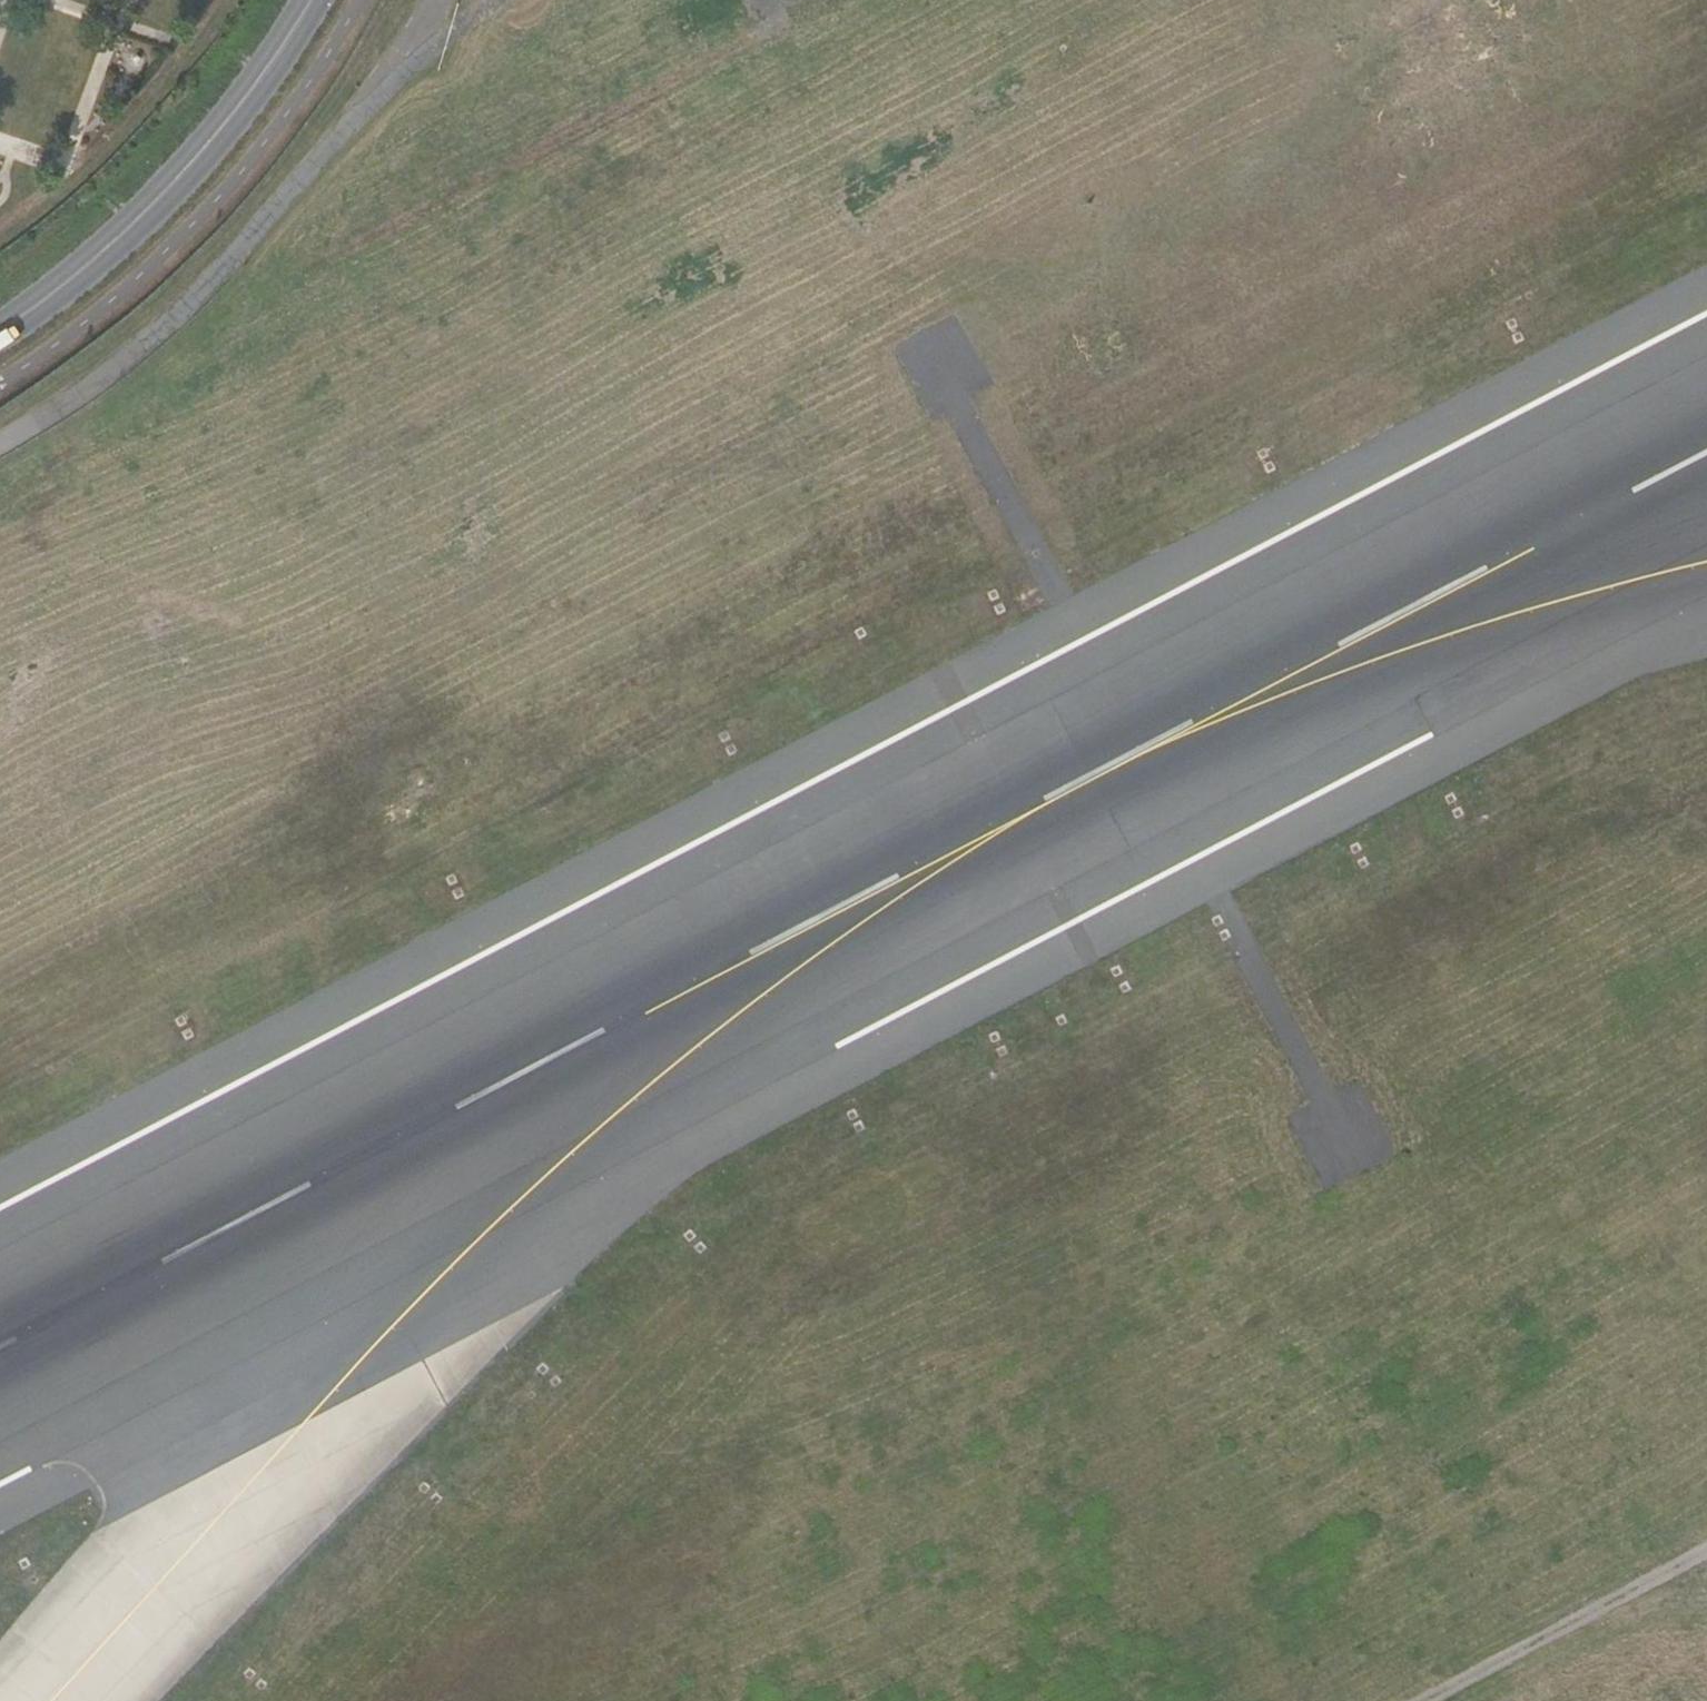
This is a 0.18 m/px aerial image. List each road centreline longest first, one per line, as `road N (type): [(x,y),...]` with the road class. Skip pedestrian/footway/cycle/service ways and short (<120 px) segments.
road 1 (secondary): [(0,331),(98,258),(197,159),(312,0)]
road 2 (track): [(1422,1700),(1706,1550)]

